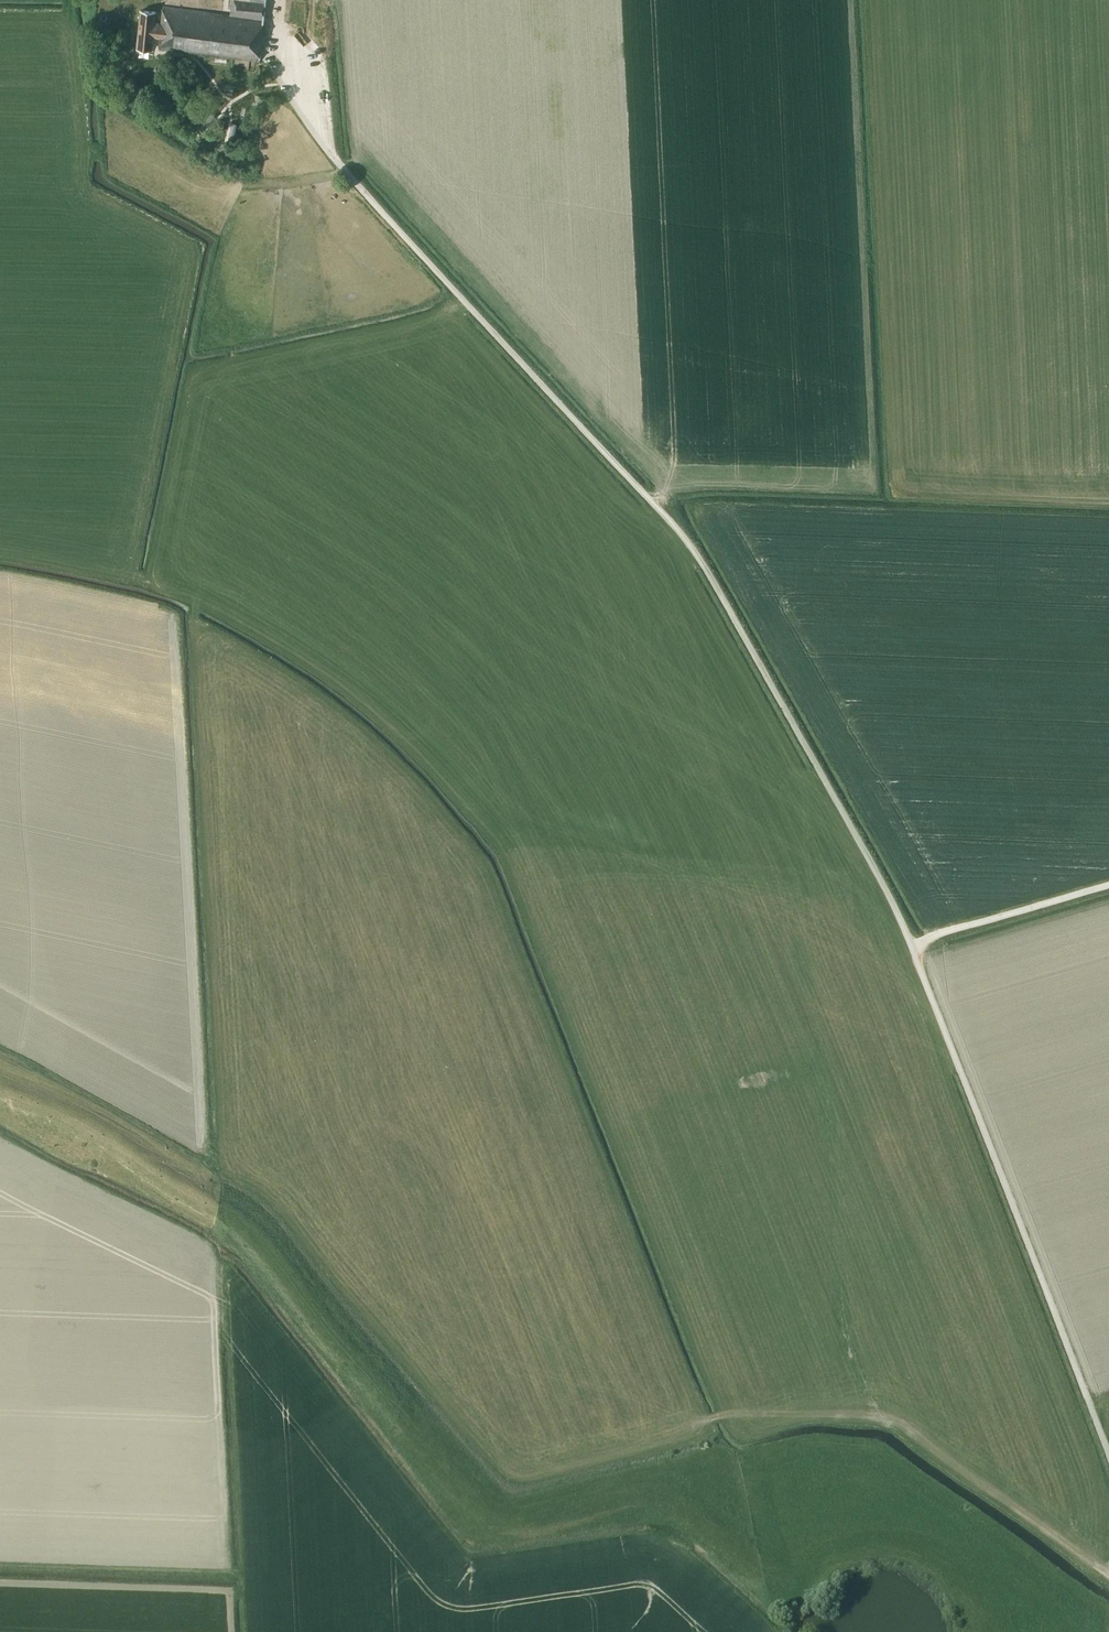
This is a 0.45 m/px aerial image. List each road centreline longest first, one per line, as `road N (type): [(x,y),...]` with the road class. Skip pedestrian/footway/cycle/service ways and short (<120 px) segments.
road 1 (track): [(499,1458),(534,1466),(731,1411),(888,1411),(1108,1572)]
road 2 (unclassified): [(1108,1452),(913,945)]

